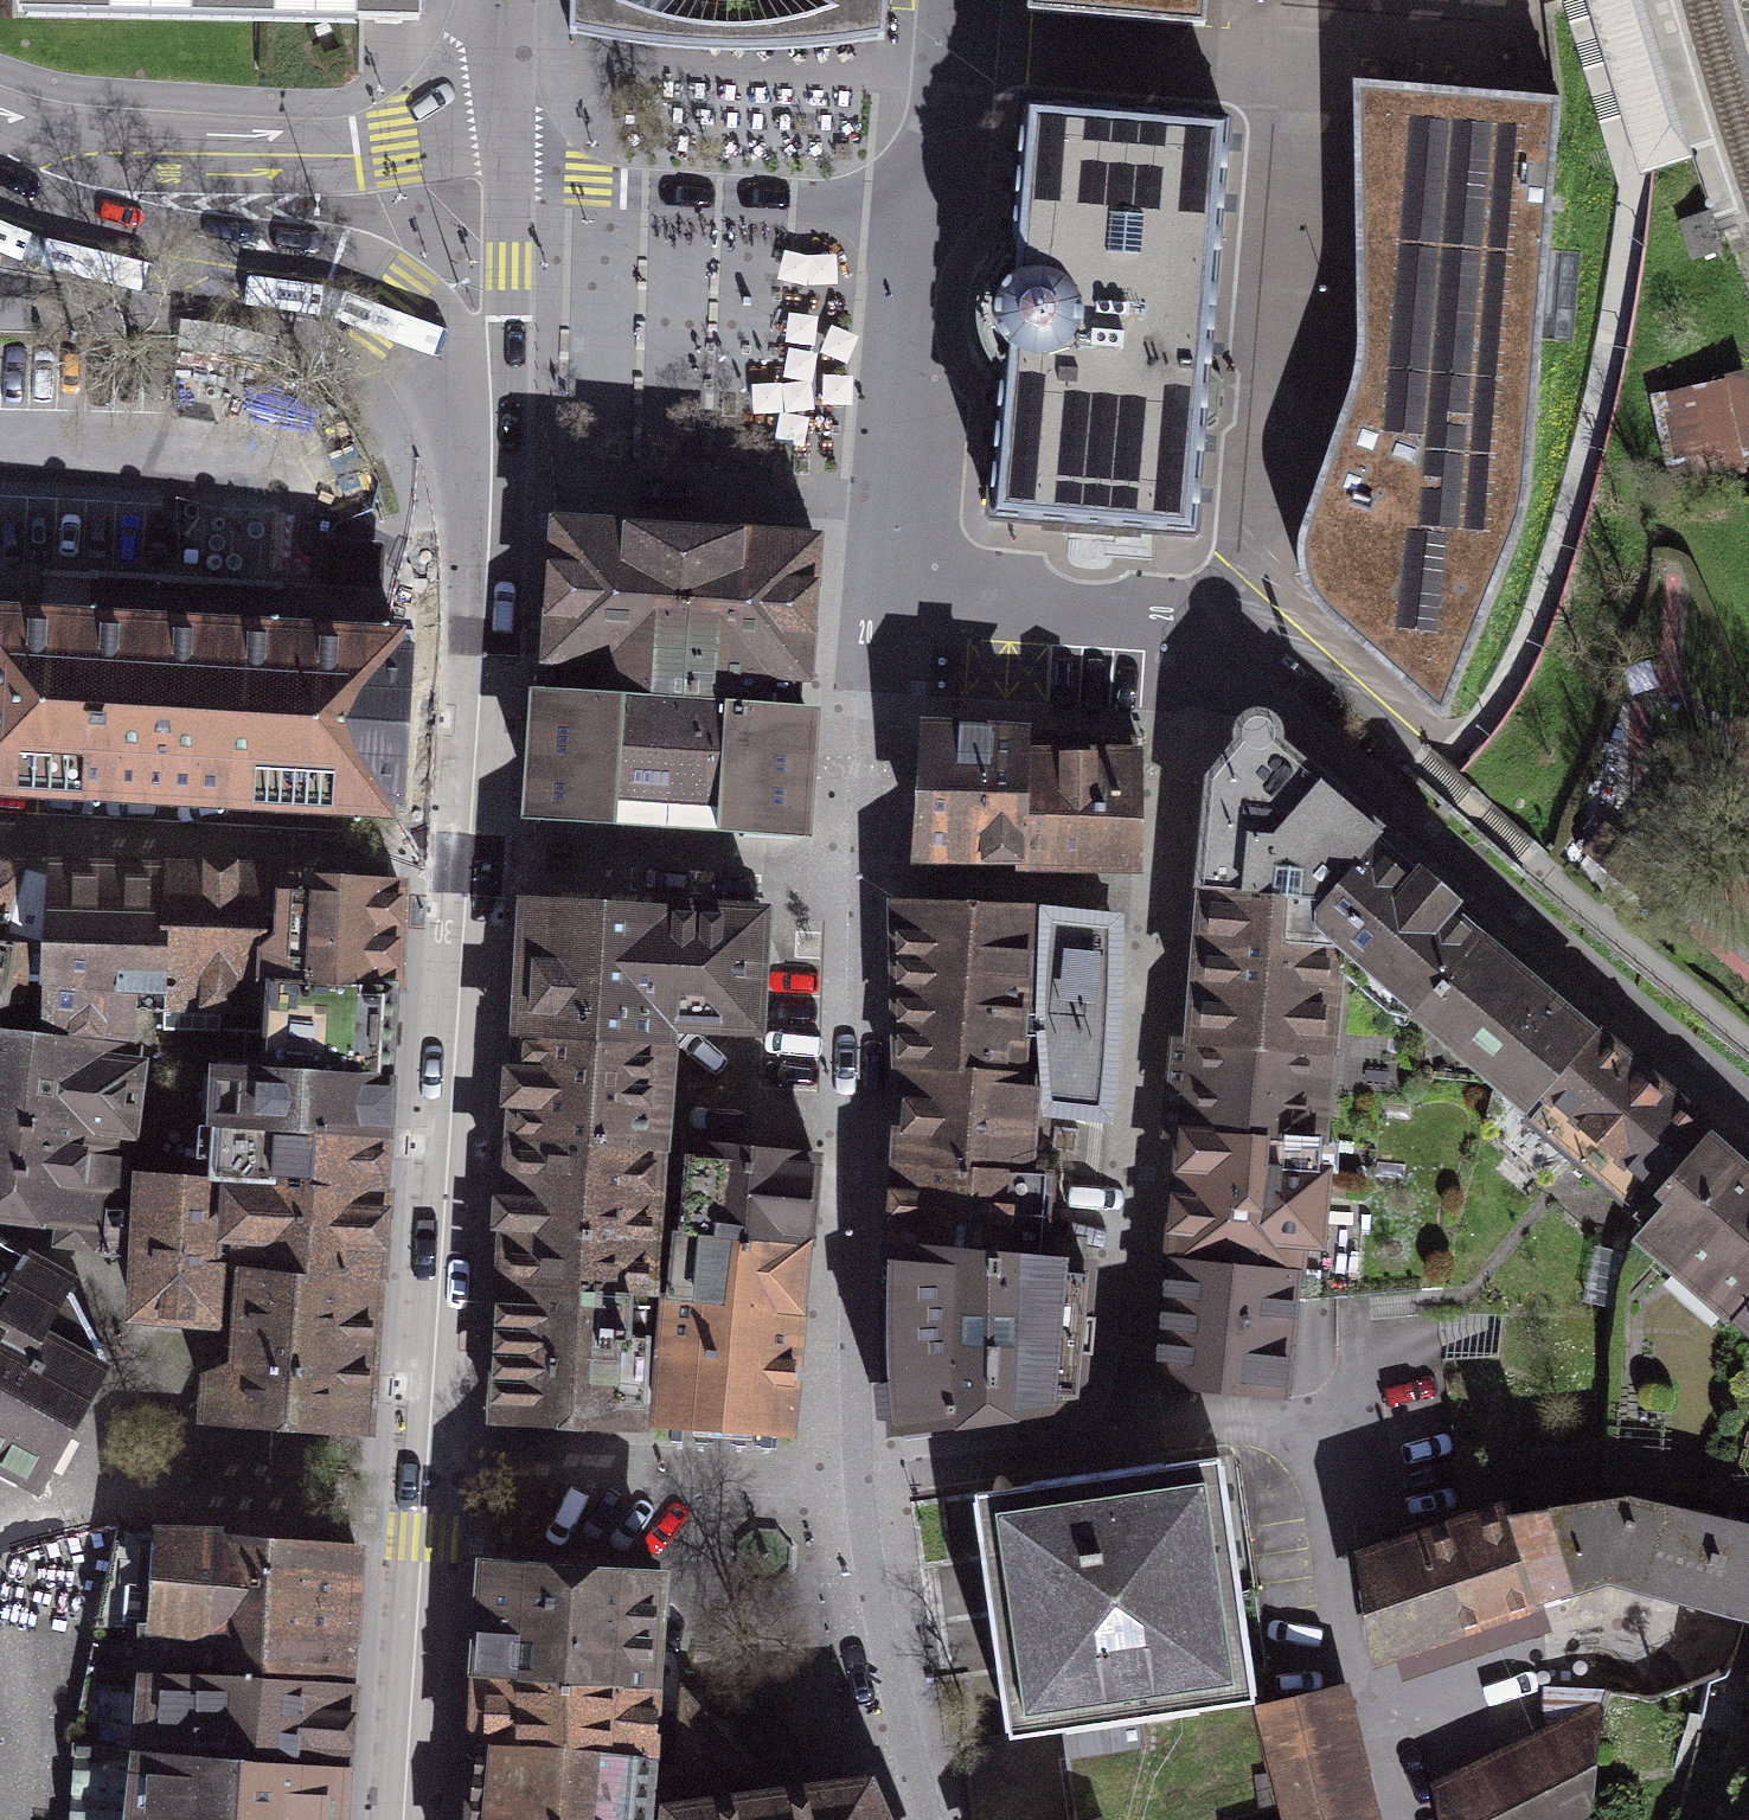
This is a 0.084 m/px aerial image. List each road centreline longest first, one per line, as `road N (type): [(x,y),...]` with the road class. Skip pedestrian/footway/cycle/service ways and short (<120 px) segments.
road 1 (residential): [(1170,894),(1118,1379),(1105,1408),(1076,1433),(848,1469)]
road 2 (residential): [(1187,622),(1748,1115)]
road 3 (primary): [(0,218),(40,232),(300,275),(354,288),(393,311),(445,384),(489,606)]
road 4 (residential): [(850,886),(883,595),(908,210)]
road 5 (primary): [(422,1457),(472,847)]
road 6 (residential): [(848,1469),(850,886)]
road 7 (primary): [(0,139),(136,156),(329,157),(393,148),(464,117),(503,87)]
road 8 (residential): [(472,847),(0,826)]
road 9 (primary): [(489,606),(508,335),(509,172)]
road 10 (residential): [(422,1457),(848,1469)]
road 11 (residential): [(908,210),(633,194),(509,172)]
road 12 (primary): [(398,1819),(422,1457)]
road 13 (residential): [(919,1819),(874,1667),(848,1469)]
road 14 (residential): [(850,886),(1170,894)]
road 15 (residential): [(1187,622),(1170,894)]
road 16 (residential): [(586,869),(850,886)]
road 17 (primary): [(472,847),(489,606)]
road 18 (residential): [(960,0),(947,157),(908,210)]

